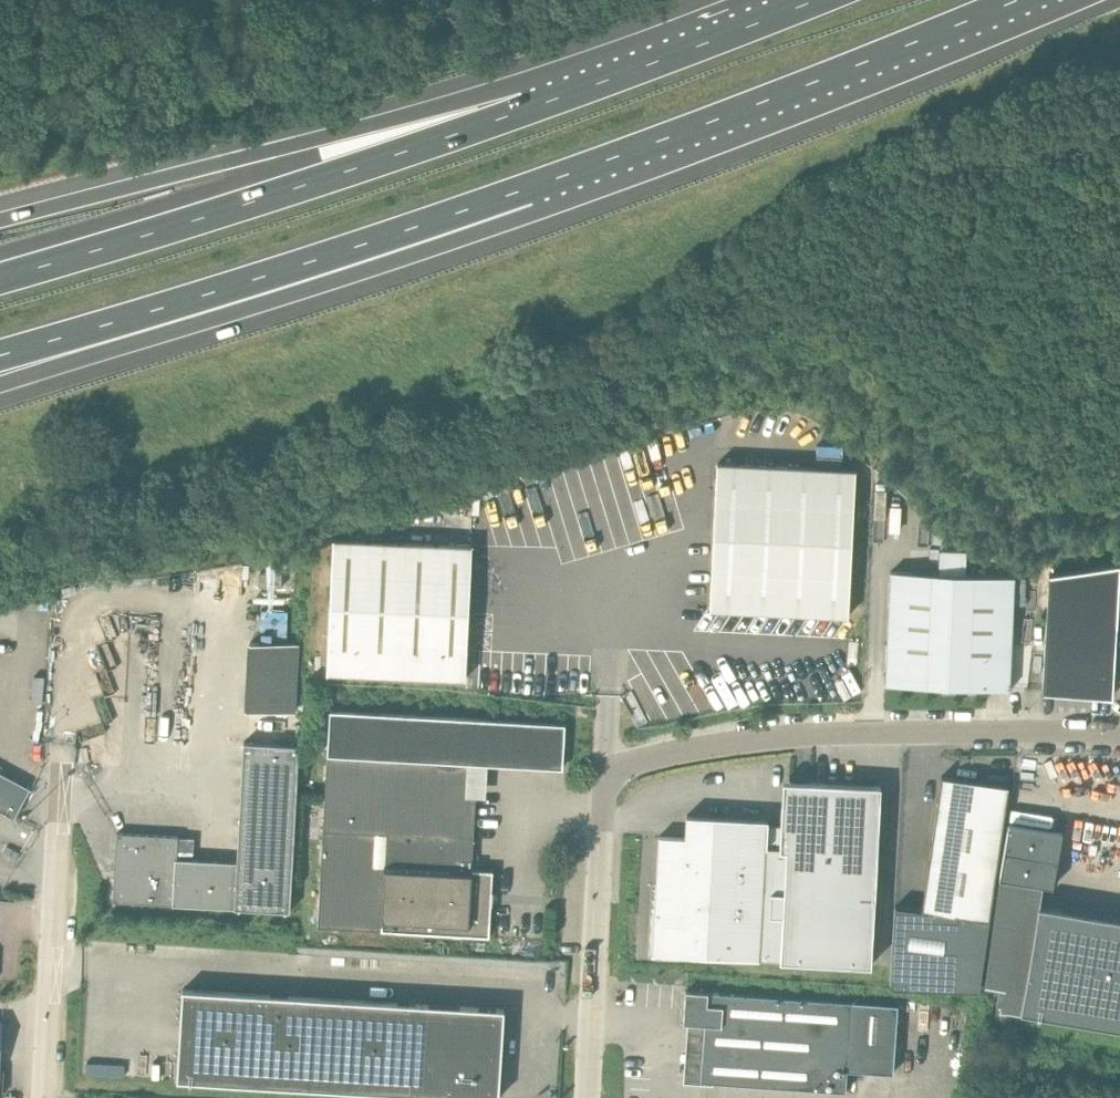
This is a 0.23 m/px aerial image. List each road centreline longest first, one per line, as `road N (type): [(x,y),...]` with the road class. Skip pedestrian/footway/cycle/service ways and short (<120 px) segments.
road 1 (motorway): [(96,327),(527,189),(1018,0)]
road 2 (residential): [(589,1097),(602,790),(612,772),(762,738),(1119,731)]
road 3 (motorway): [(528,109),(0,274)]
road 4 (motorway): [(528,109),(318,139),(0,221)]
road 5 (residential): [(45,1097),(57,782)]
road 6 (motorway): [(817,0),(528,109)]

